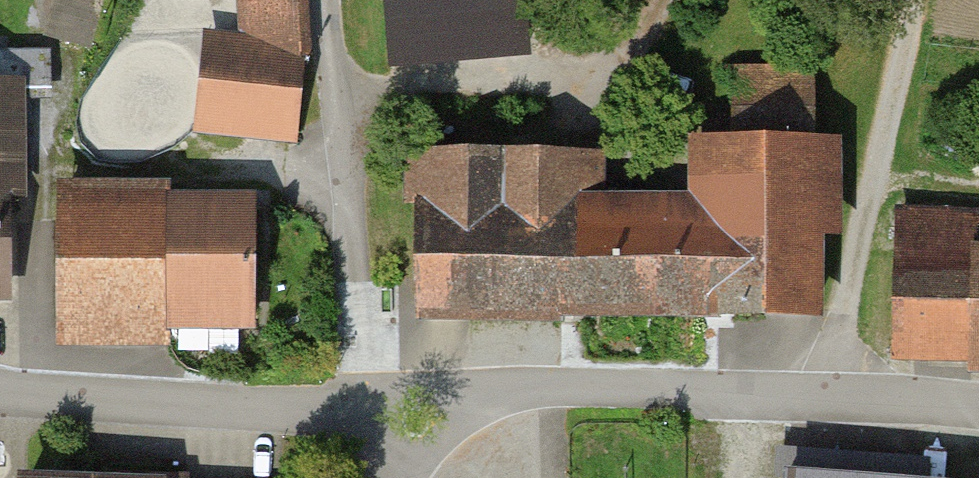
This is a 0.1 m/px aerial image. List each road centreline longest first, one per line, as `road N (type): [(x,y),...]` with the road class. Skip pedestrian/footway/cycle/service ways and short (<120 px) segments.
road 1 (unclassified): [(442,407),(529,388),(978,410)]
road 2 (track): [(328,0),(362,374),(388,418)]
road 3 (track): [(912,0),(823,397)]
road 4 (unclassified): [(0,391),(70,402),(388,418)]

